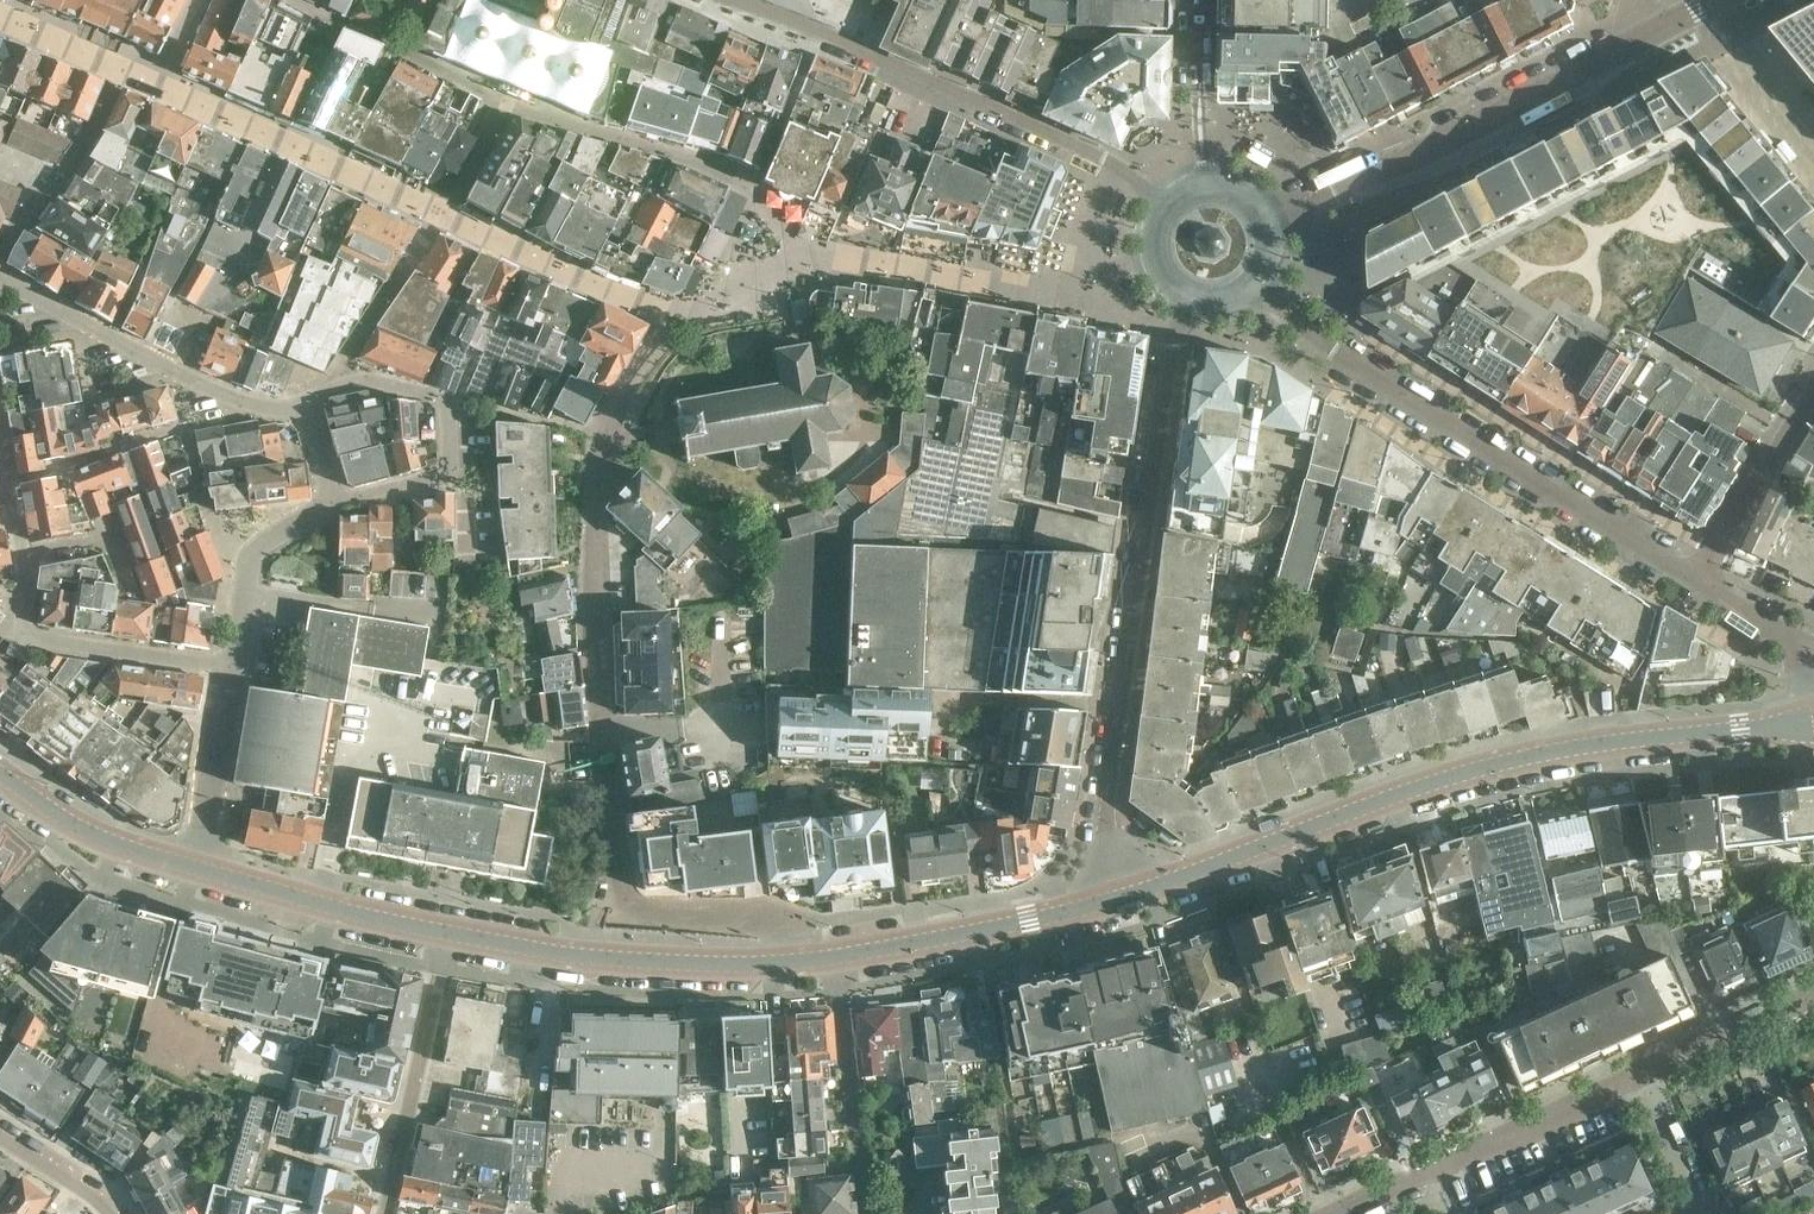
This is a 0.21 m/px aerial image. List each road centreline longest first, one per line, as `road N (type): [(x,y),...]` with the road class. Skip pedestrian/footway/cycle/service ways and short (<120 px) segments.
road 1 (residential): [(797,960),(783,927),(764,919),(642,911),(622,888),(593,638),(594,530),(601,433),(656,344)]
road 2 (primary): [(1118,898),(1498,761),(1742,731)]
road 3 (residential): [(1118,898),(1105,822),(1176,333),(1192,296)]
road 4 (residential): [(1325,1213),(1813,982)]
road 5 (residential): [(1697,581),(1336,347),(1255,284)]
road 6 (residential): [(1172,205),(1104,160),(769,12)]
road 7 (residential): [(1260,211),(1400,160),(1645,37)]
road 8 (residential): [(0,455),(25,572),(14,636),(235,667)]
road 9 (primary): [(443,930),(590,957),(797,960)]
road 10 (residential): [(327,502),(453,470),(441,406),(415,390),(335,382),(303,403)]
road 11 (residential): [(303,403),(249,406),(0,284)]
road 12 (primary): [(833,956),(1118,898)]
road 13 (residential): [(443,930),(384,1213)]
road 14 (primary): [(191,869),(443,930)]
road 15 (residential): [(865,1213),(833,956)]
road 16 (residential): [(1697,581),(1813,386)]
road 17 (primary): [(0,773),(73,823),(191,869)]
road 18 (residential): [(191,869),(235,667)]
road 19 (residential): [(235,667),(252,554),(327,502)]
road 20 (residential): [(1208,187),(1202,0)]
road 21 (residential): [(1801,714),(1796,663),(1783,632),(1697,581)]
road 22 (residential): [(117,1213),(113,1199),(0,1127)]
road 23 (residential): [(72,161),(0,262)]

